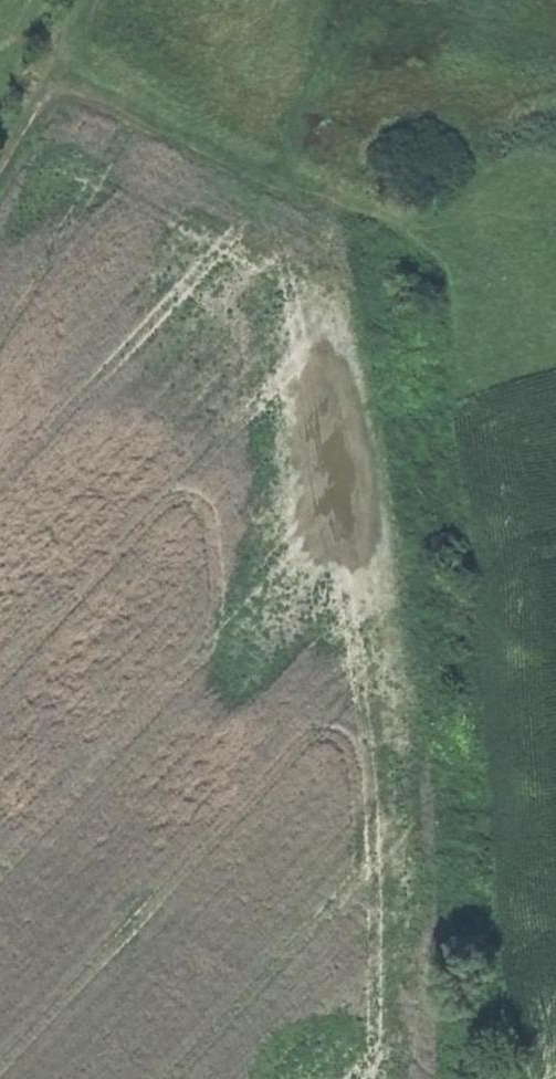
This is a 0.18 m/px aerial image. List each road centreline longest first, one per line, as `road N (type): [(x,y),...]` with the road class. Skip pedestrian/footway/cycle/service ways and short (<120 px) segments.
road 1 (track): [(0,180),(45,103),(72,97),(336,205),(397,560),(442,1066),(451,1078)]

